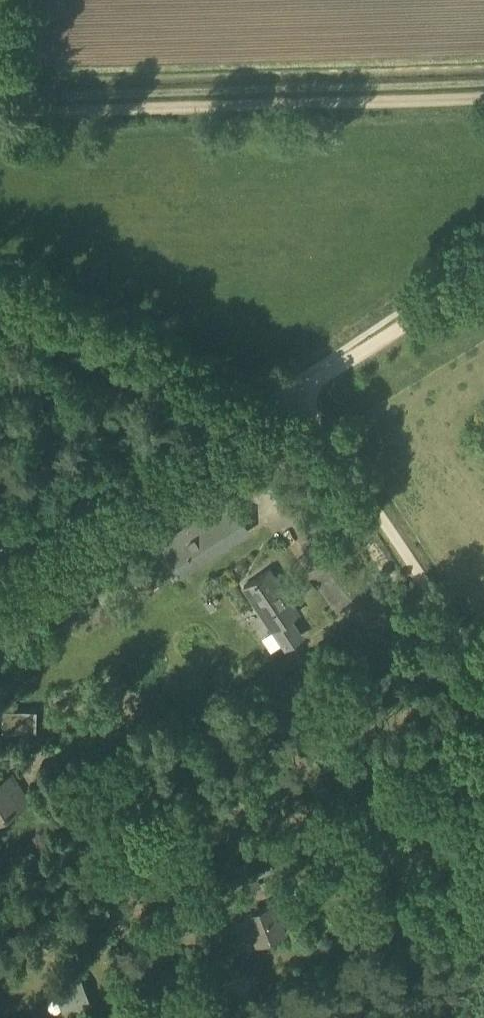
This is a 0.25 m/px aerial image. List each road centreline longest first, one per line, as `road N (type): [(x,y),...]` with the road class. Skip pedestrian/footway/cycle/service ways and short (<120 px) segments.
road 1 (track): [(483,93),(52,113)]
road 2 (track): [(0,587),(293,398)]
road 3 (track): [(483,690),(293,398)]
road 4 (track): [(293,398),(483,275)]

